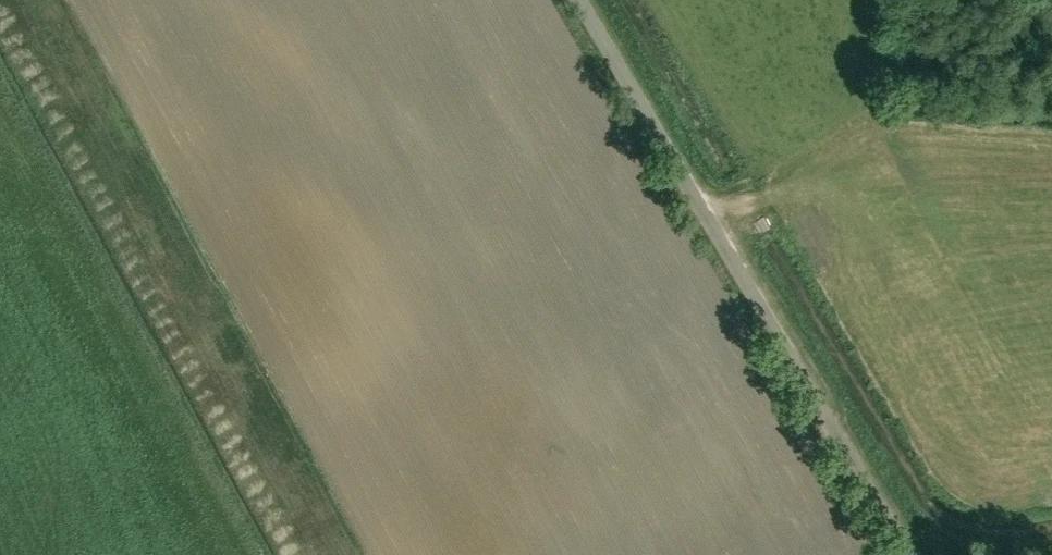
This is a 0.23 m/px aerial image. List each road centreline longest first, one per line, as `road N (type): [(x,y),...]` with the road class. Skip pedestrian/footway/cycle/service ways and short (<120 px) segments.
road 1 (unclassified): [(908,554),(578,0)]

